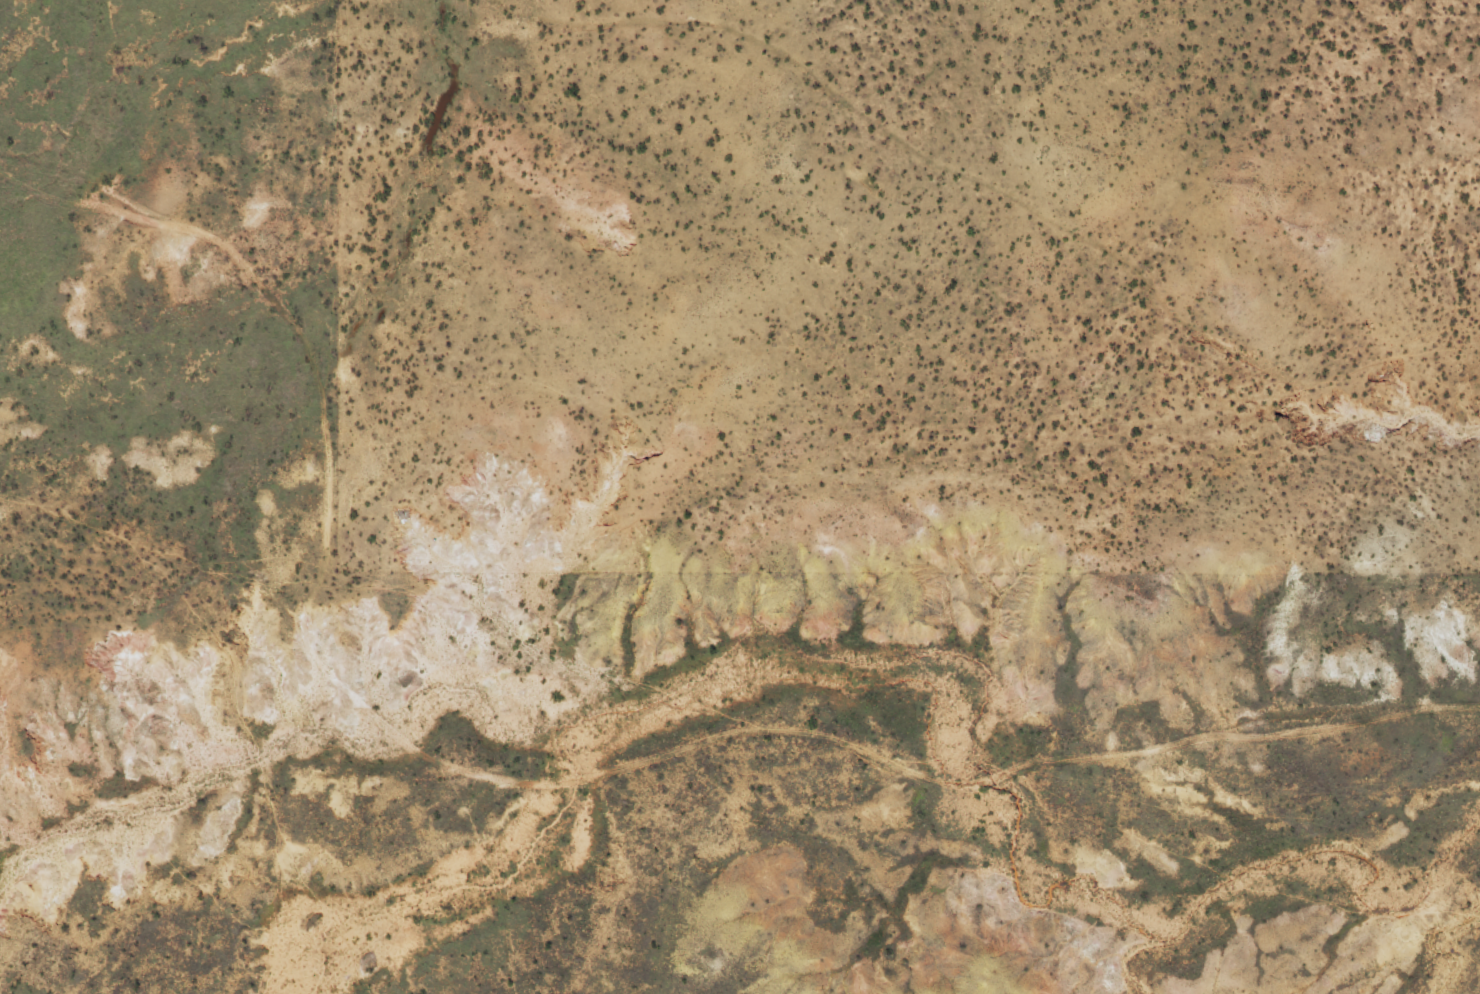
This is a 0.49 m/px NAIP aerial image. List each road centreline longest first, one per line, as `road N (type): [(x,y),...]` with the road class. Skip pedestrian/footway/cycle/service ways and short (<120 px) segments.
road 1 (residential): [(475,0),(697,41),(837,104),(936,193),(1421,471),(1479,533)]
road 2 (residential): [(0,148),(51,162),(174,0)]

